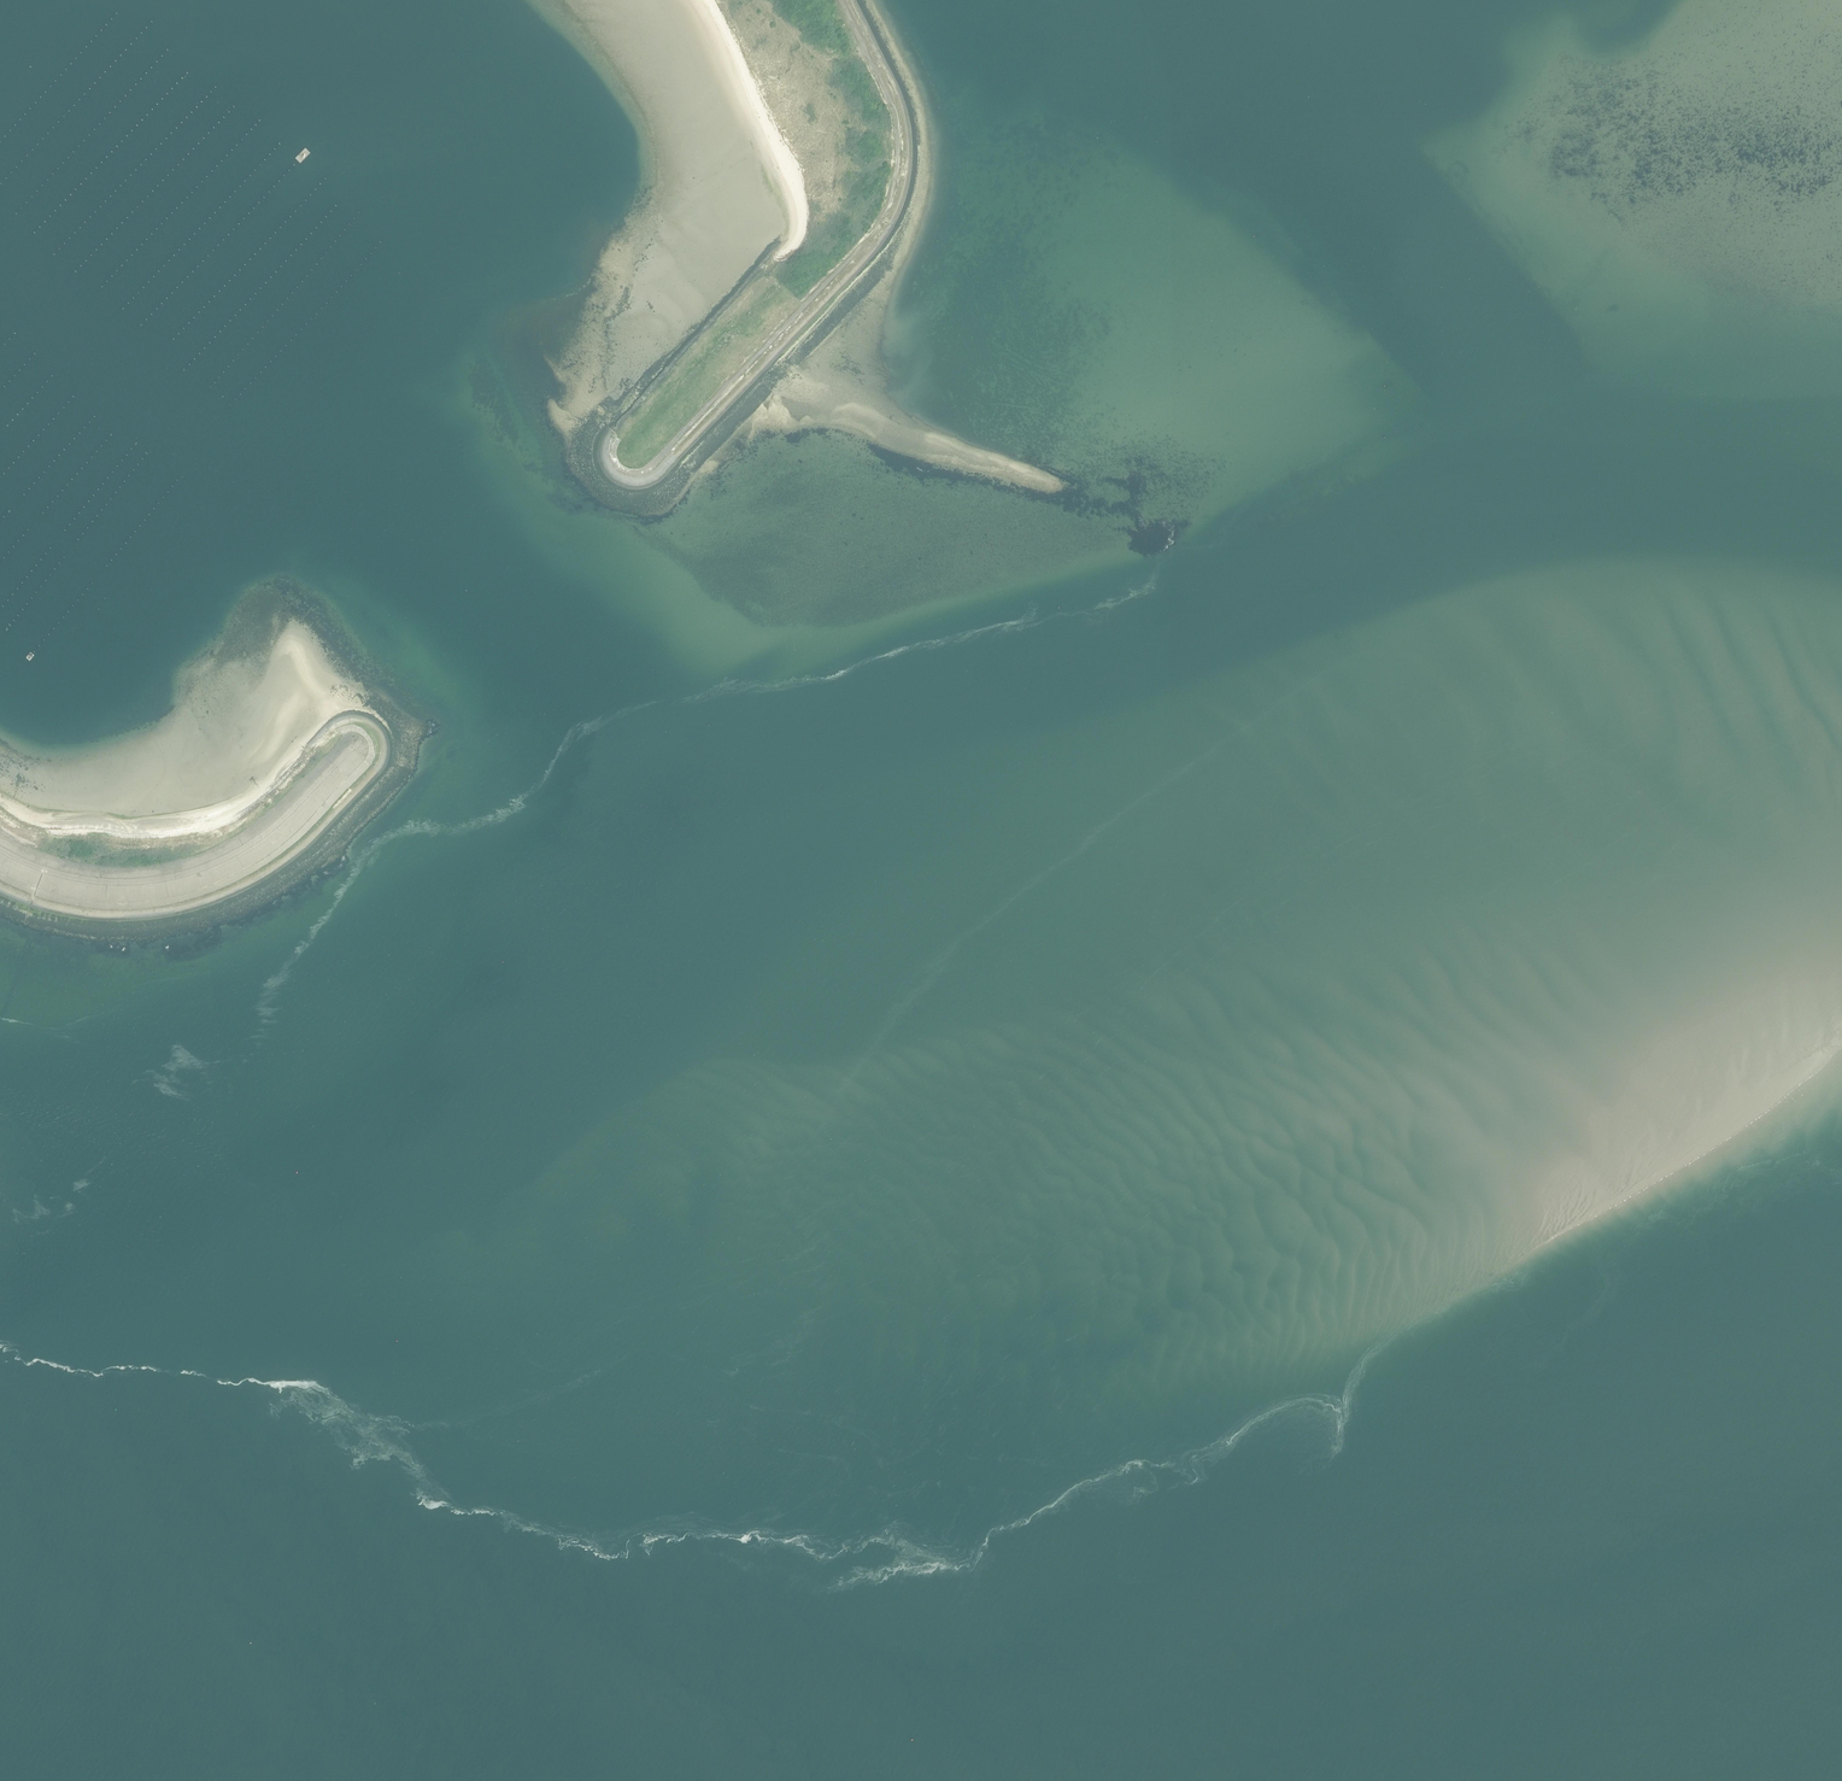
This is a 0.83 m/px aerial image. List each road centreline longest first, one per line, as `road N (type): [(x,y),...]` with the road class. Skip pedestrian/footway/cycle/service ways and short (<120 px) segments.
road 1 (unclassified): [(616,441),(619,468),(635,473),(651,466),(882,218),(897,159),(895,114),(840,0)]

